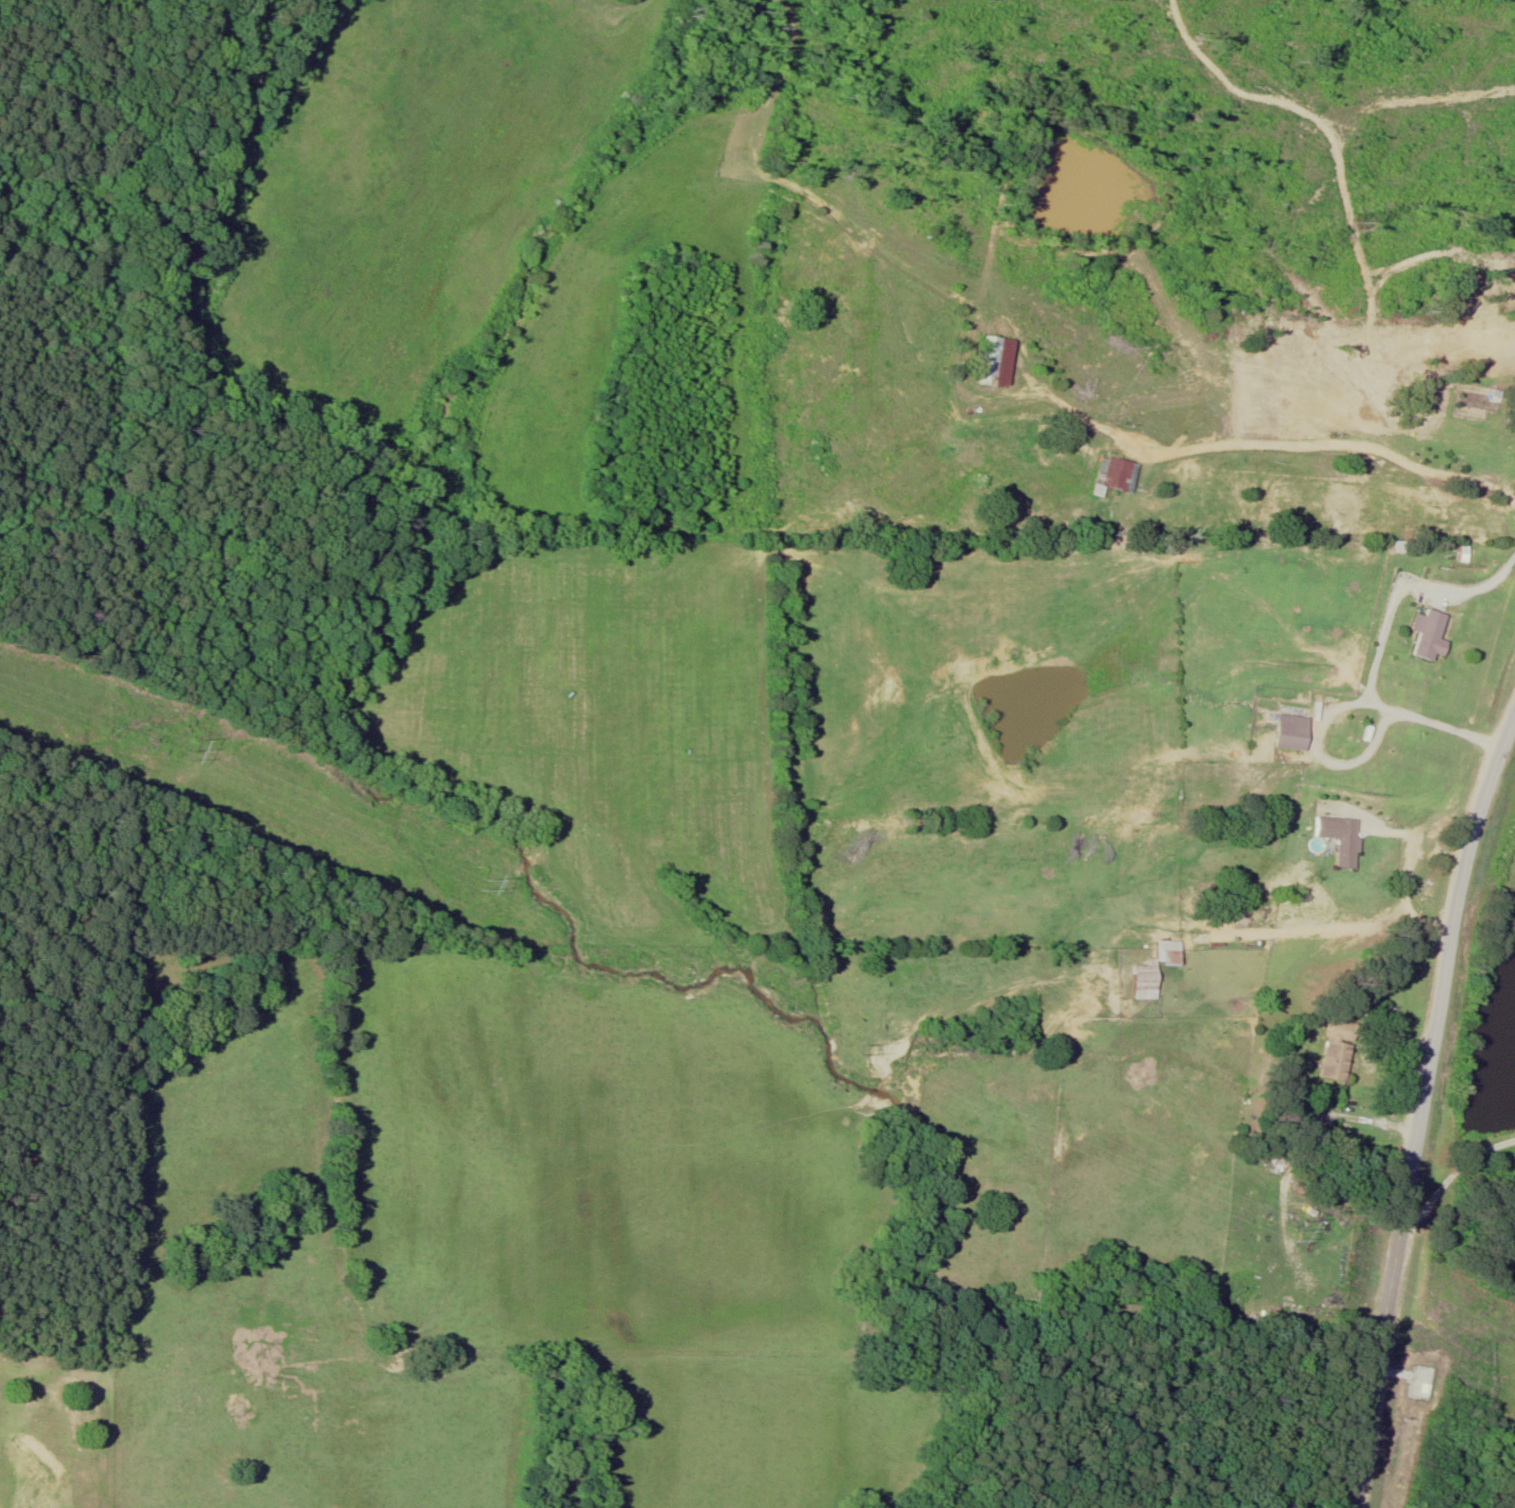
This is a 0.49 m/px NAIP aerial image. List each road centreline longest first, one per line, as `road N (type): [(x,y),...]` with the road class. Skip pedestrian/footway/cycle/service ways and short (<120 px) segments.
road 1 (secondary): [(1514,707),(1495,749),(1445,926),(1352,1507)]

